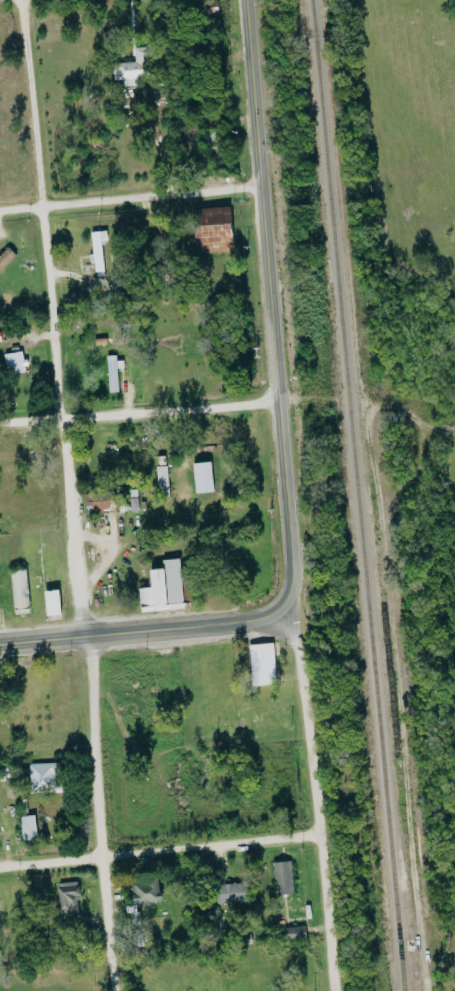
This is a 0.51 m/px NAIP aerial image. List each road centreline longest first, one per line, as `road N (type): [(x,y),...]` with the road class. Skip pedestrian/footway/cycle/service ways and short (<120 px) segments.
road 1 (residential): [(110,990),(87,655),(73,596),(16,0)]
road 2 (secondary): [(240,0),(287,591),(275,609),(243,622),(0,643)]
road 3 (residential): [(0,865),(315,835)]
road 4 (residential): [(0,424),(275,401)]
road 5 (residential): [(0,210),(256,186)]
road 6 (residential): [(315,835),(295,654),(275,609)]
road 7 (residential): [(332,990),(315,835)]

